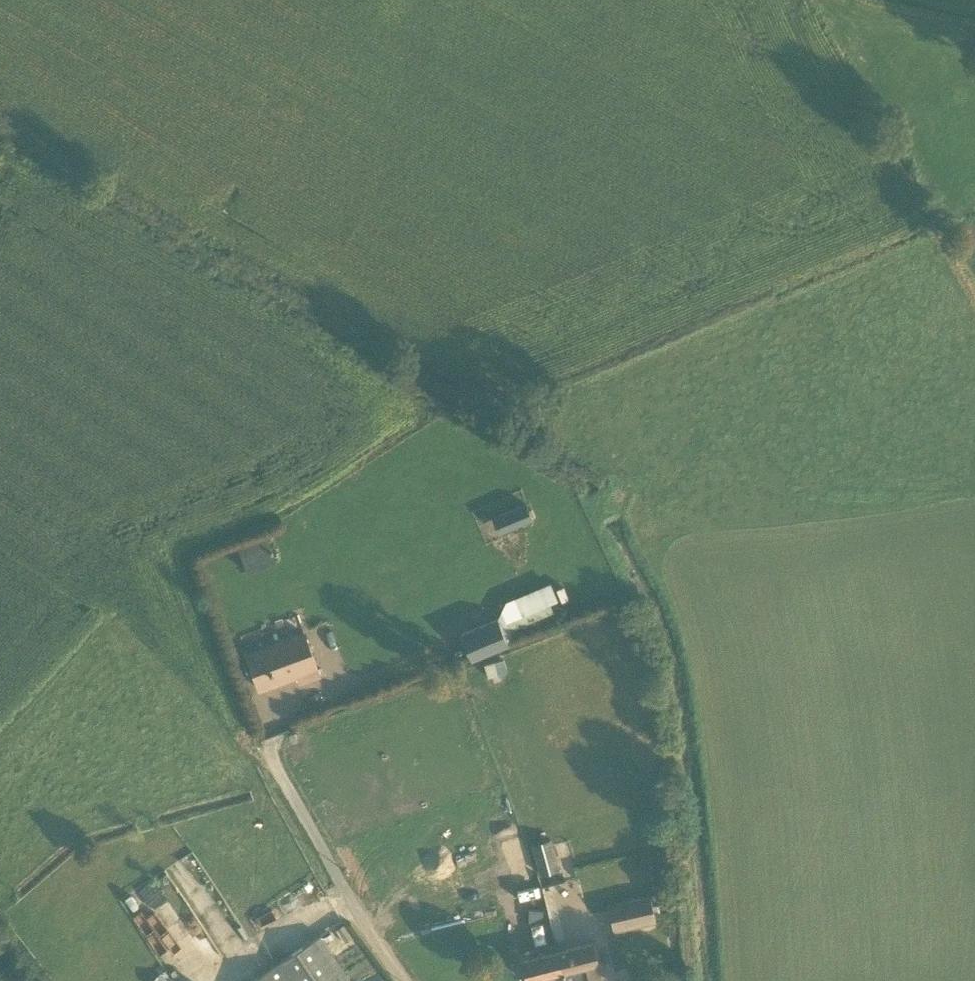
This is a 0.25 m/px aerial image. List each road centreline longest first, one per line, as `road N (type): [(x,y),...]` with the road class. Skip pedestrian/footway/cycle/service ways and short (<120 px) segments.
road 1 (track): [(974,29),(855,0)]

